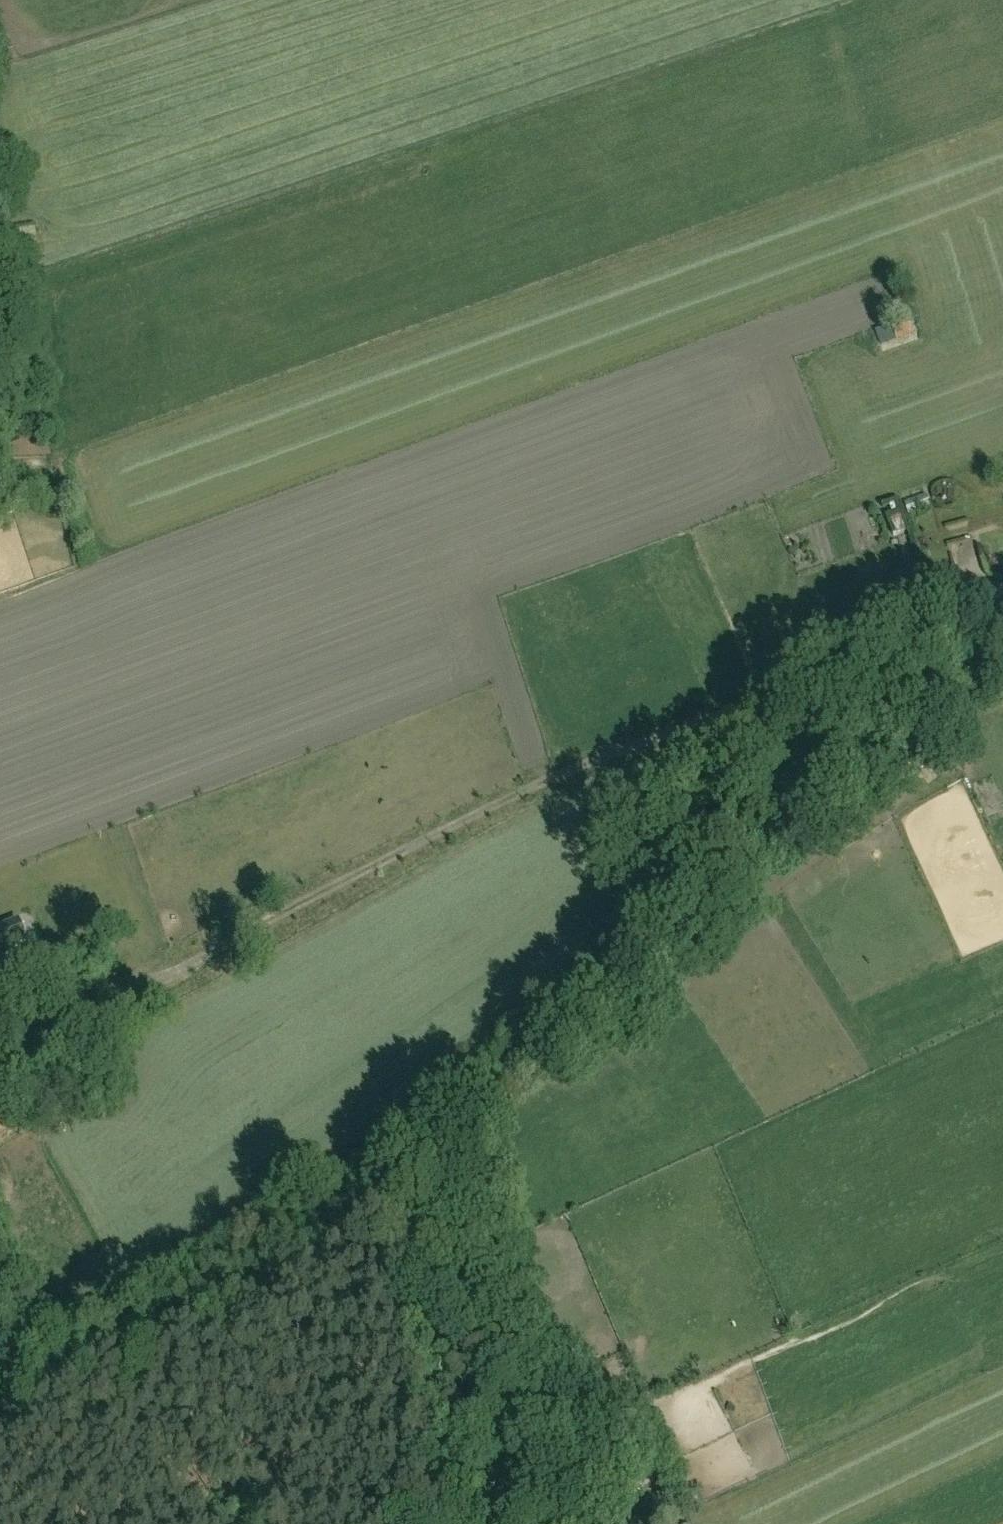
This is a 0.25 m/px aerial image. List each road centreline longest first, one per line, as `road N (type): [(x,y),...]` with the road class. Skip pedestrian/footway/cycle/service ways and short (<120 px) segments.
road 1 (track): [(753,702),(542,780),(184,963),(104,977),(0,978)]
road 2 (track): [(753,702),(1002,588)]
road 3 (track): [(536,1523),(516,1439),(447,1309)]

